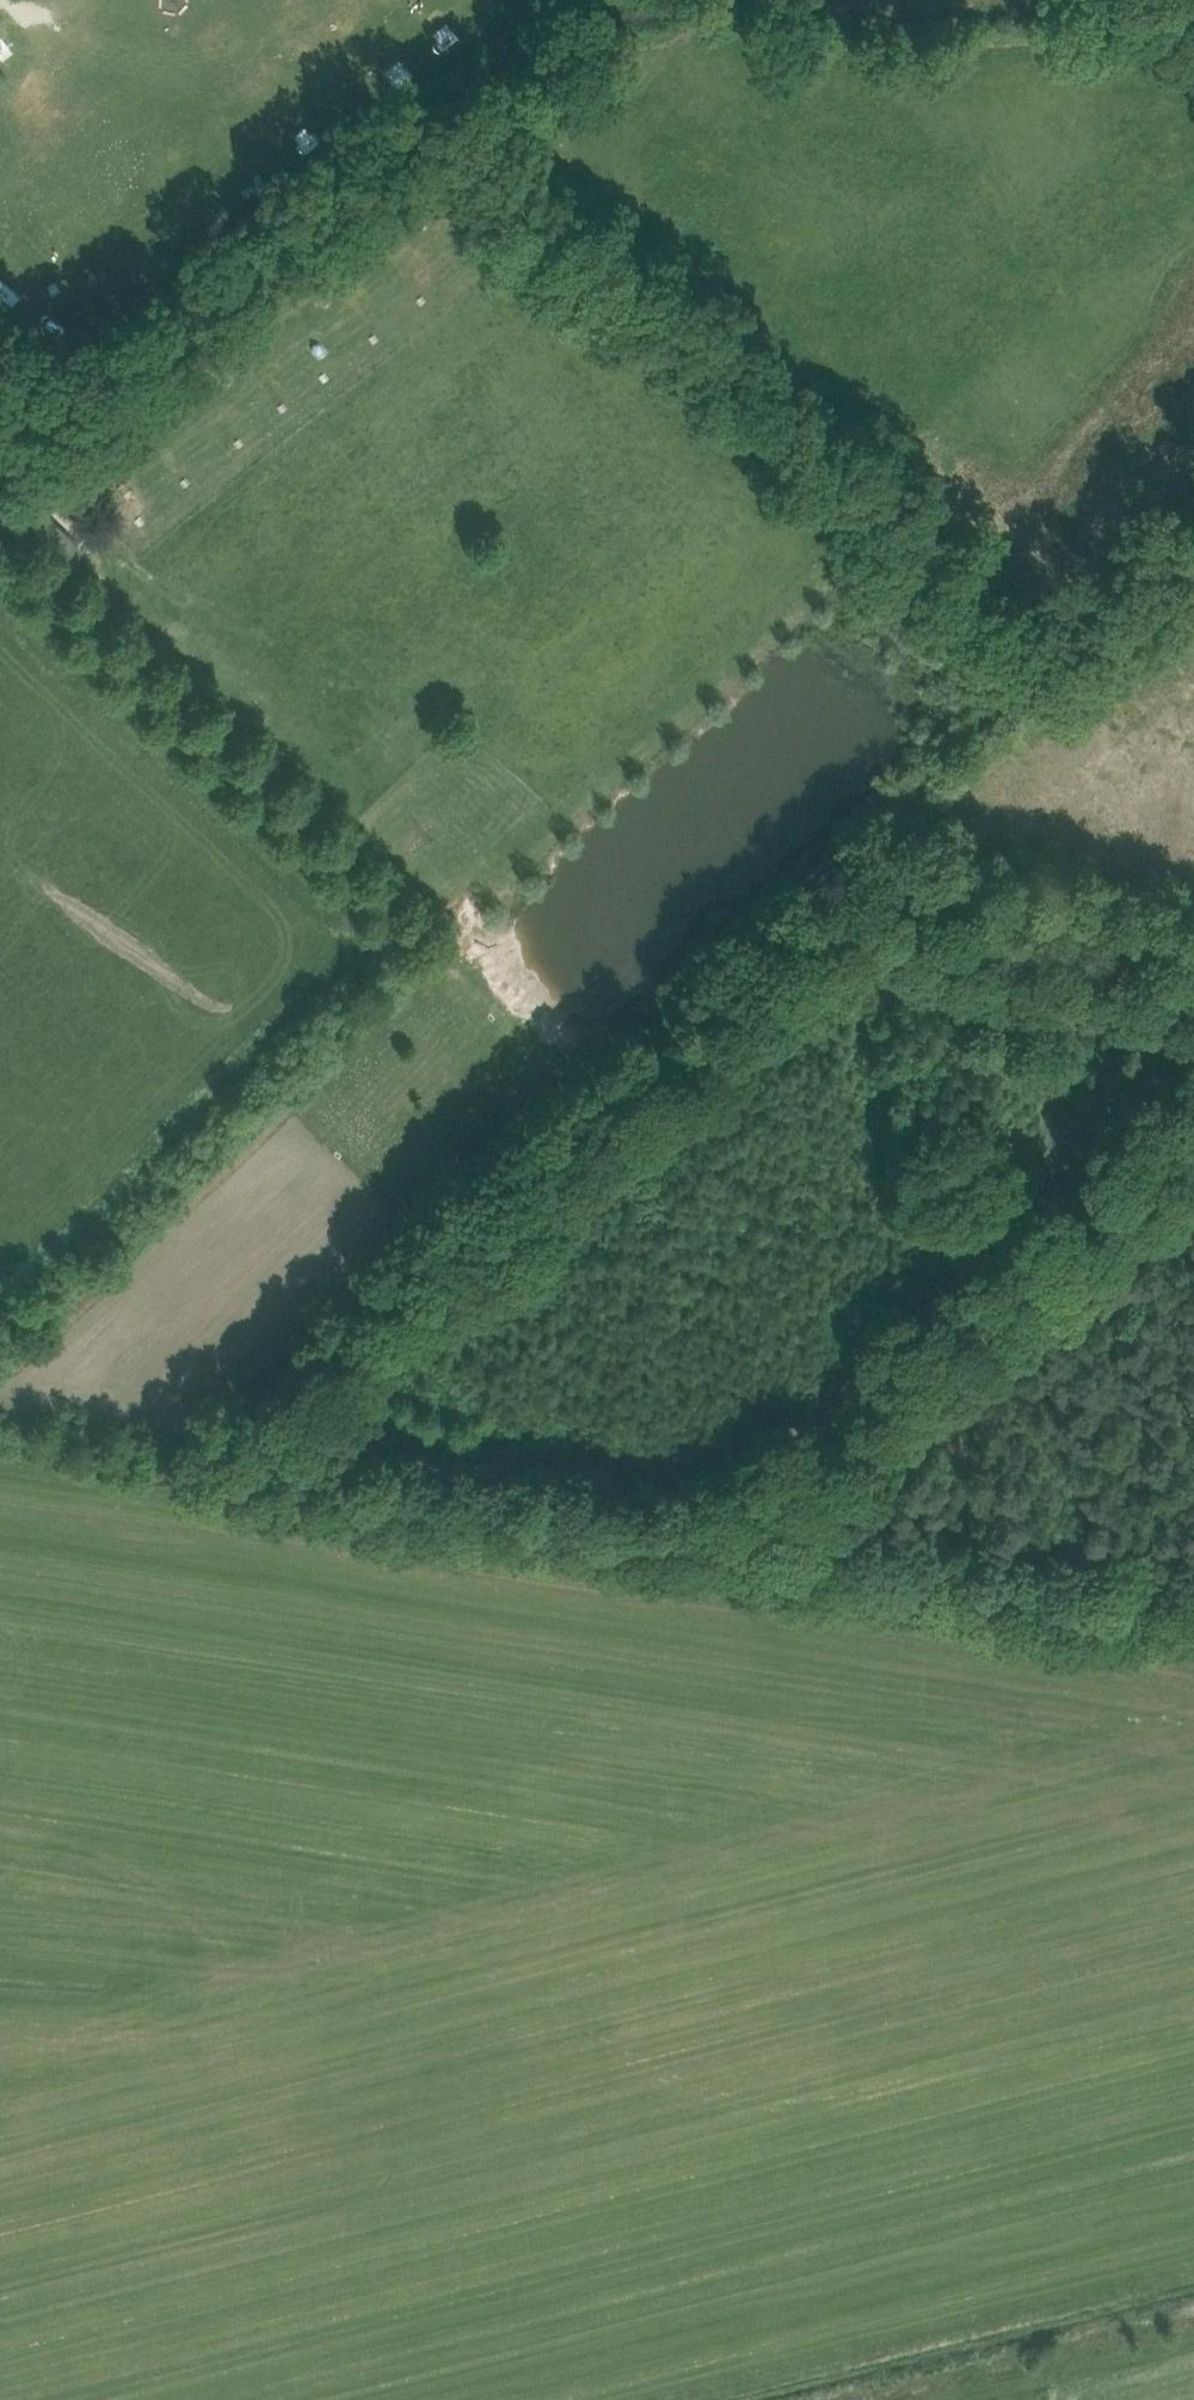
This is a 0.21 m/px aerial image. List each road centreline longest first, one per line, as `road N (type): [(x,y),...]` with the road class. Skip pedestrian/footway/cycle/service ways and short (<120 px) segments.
road 1 (track): [(977,2399),(1193,2343)]

